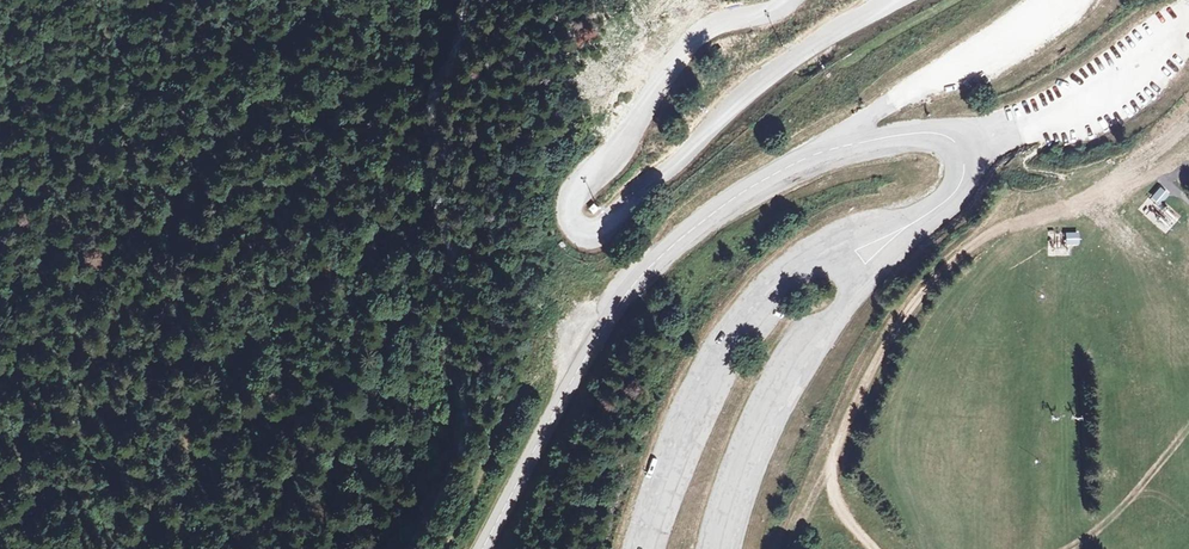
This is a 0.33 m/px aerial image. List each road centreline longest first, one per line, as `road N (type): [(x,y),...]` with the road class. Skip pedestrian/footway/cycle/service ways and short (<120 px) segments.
road 1 (track): [(145,548),(240,350),(193,141),(92,364),(0,484)]
road 2 (tertiary): [(481,548),(607,319),(647,266),(735,194),(843,147)]
road 3 (track): [(873,548),(839,505),(832,468),(863,388),(912,306),(988,233),(1108,185)]
road 4 (unclassified): [(914,223),(856,230),(786,271),(749,315),(690,425),(649,548)]
road 5 (unclassified): [(723,548),(756,452),(802,363),(914,223)]
road 6 (unclassified): [(843,147),(880,103),(1051,0)]
road 7 (tertiary): [(843,147),(918,133),(961,146),(966,172),(959,186),(914,223)]
road 8 (track): [(1108,185),(1024,162),(1052,141),(1079,104)]

